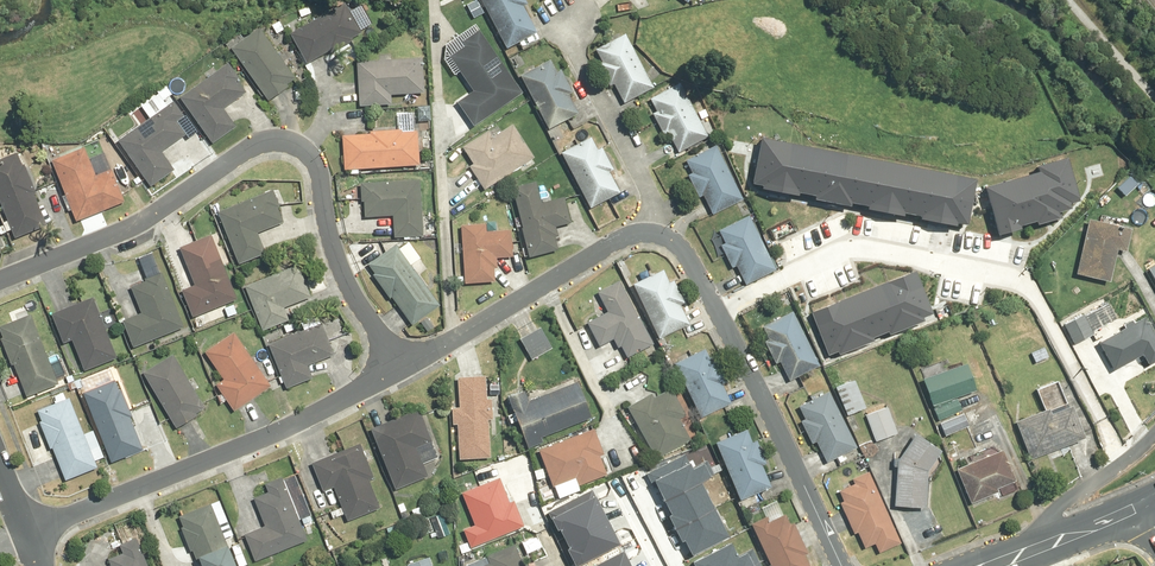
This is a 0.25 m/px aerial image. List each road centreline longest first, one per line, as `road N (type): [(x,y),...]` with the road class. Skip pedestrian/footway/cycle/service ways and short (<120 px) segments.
road 1 (residential): [(0,273),(136,222),(259,143),(301,142),(318,170),(336,258),(404,365)]
road 2 (residential): [(717,308),(843,245),(1014,279),(1118,457)]
road 3 (residential): [(23,532),(270,434),(404,365)]
road 4 (residential): [(717,308),(842,565)]
road 5 (residential): [(404,365),(613,245),(652,235)]
road 6 (residential): [(652,235),(650,193),(575,51),(572,20)]
road 7 (secondary): [(1144,506),(992,565)]

